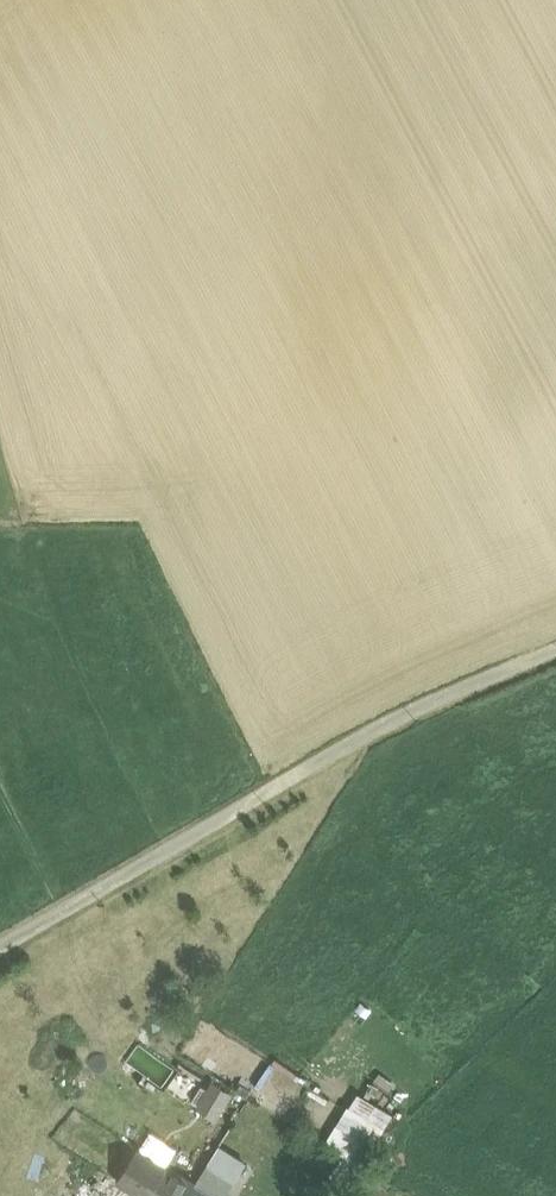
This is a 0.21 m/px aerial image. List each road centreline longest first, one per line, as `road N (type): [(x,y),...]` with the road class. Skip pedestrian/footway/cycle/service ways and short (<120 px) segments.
road 1 (unclassified): [(555,662),(293,783),(0,959)]

